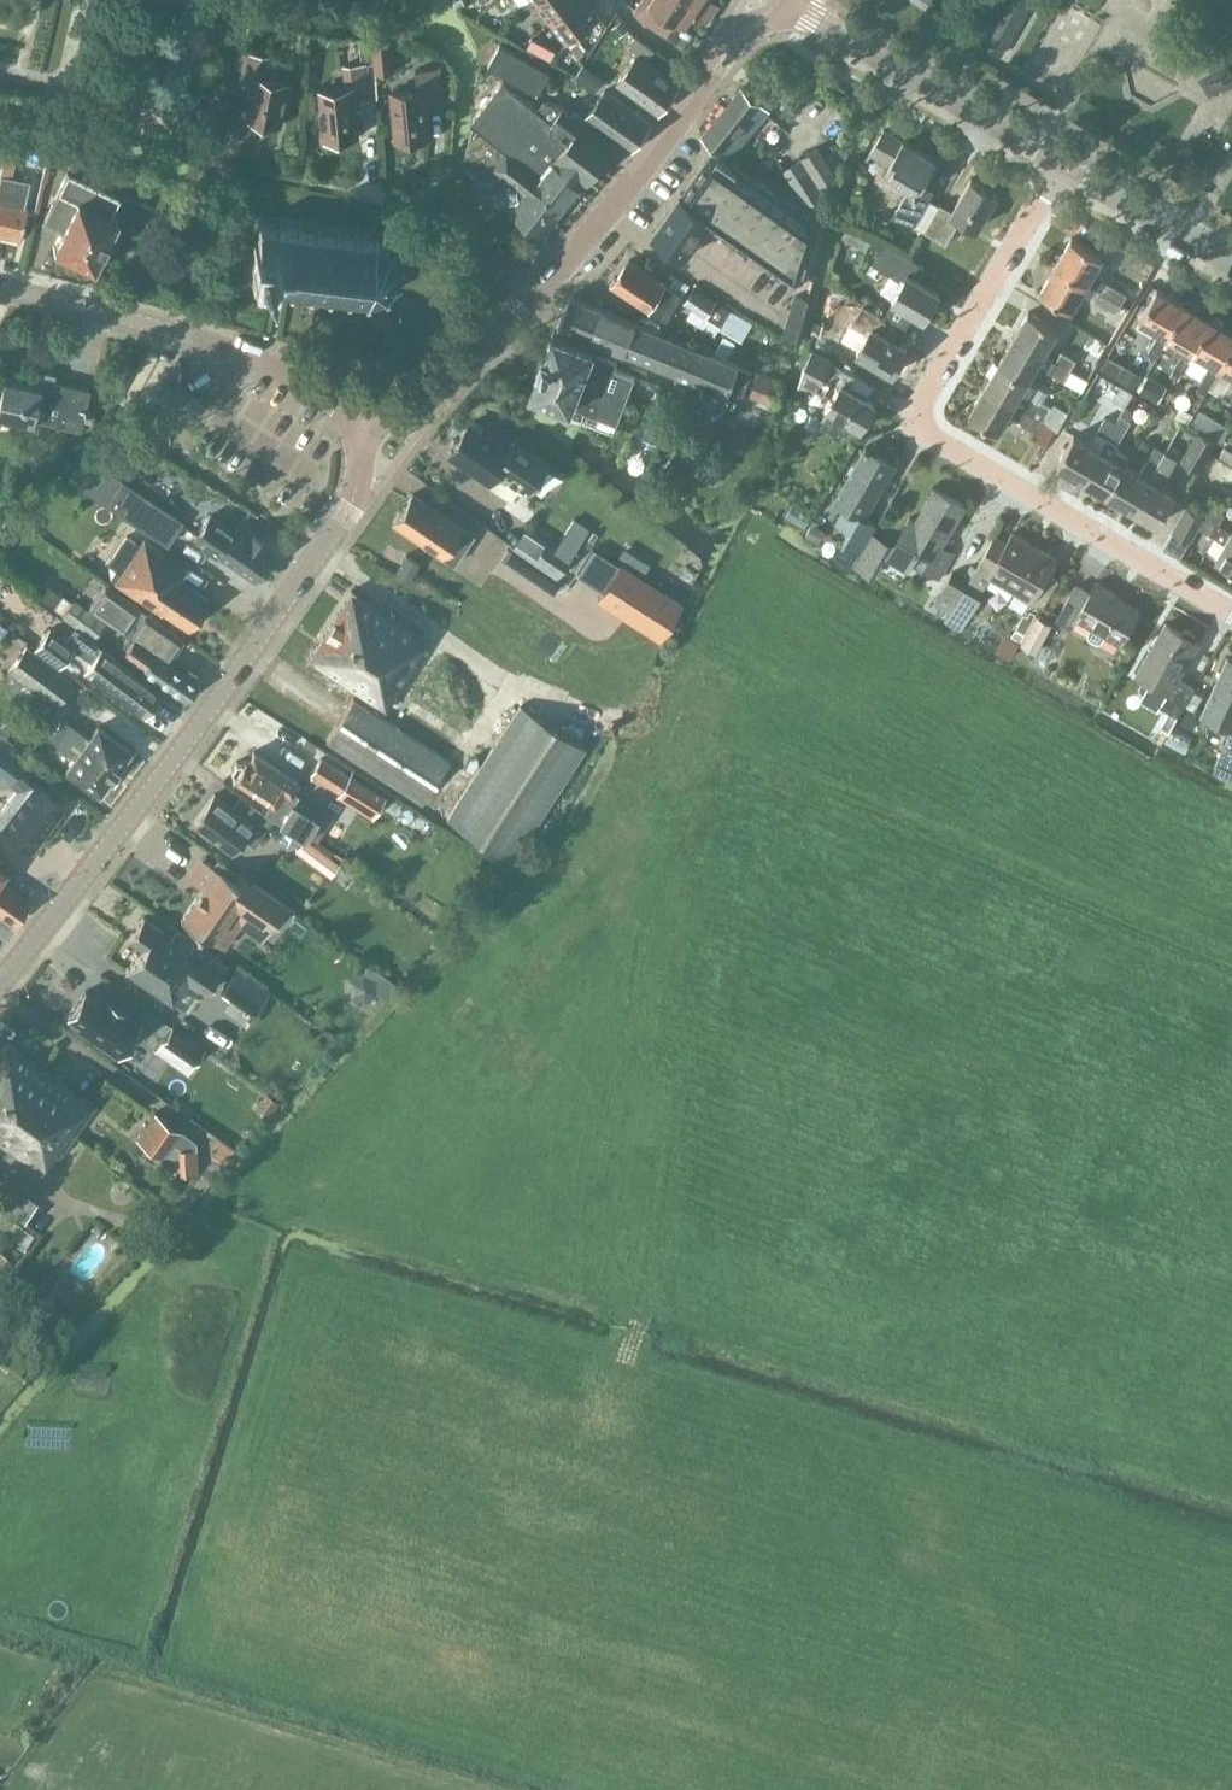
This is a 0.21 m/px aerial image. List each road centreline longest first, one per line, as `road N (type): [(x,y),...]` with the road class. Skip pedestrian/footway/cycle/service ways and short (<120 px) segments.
road 1 (tertiary): [(0,991),(353,508),(366,449),(384,422)]
road 2 (residential): [(1231,609),(928,440),(928,403),(1066,173)]
road 3 (tertiary): [(384,422),(440,396),(601,221),(732,42),(791,3)]
road 4 (residential): [(384,422),(201,341),(0,290)]
road 5 (residential): [(1066,173),(791,3)]
road 6 (residential): [(1231,262),(1066,173)]

